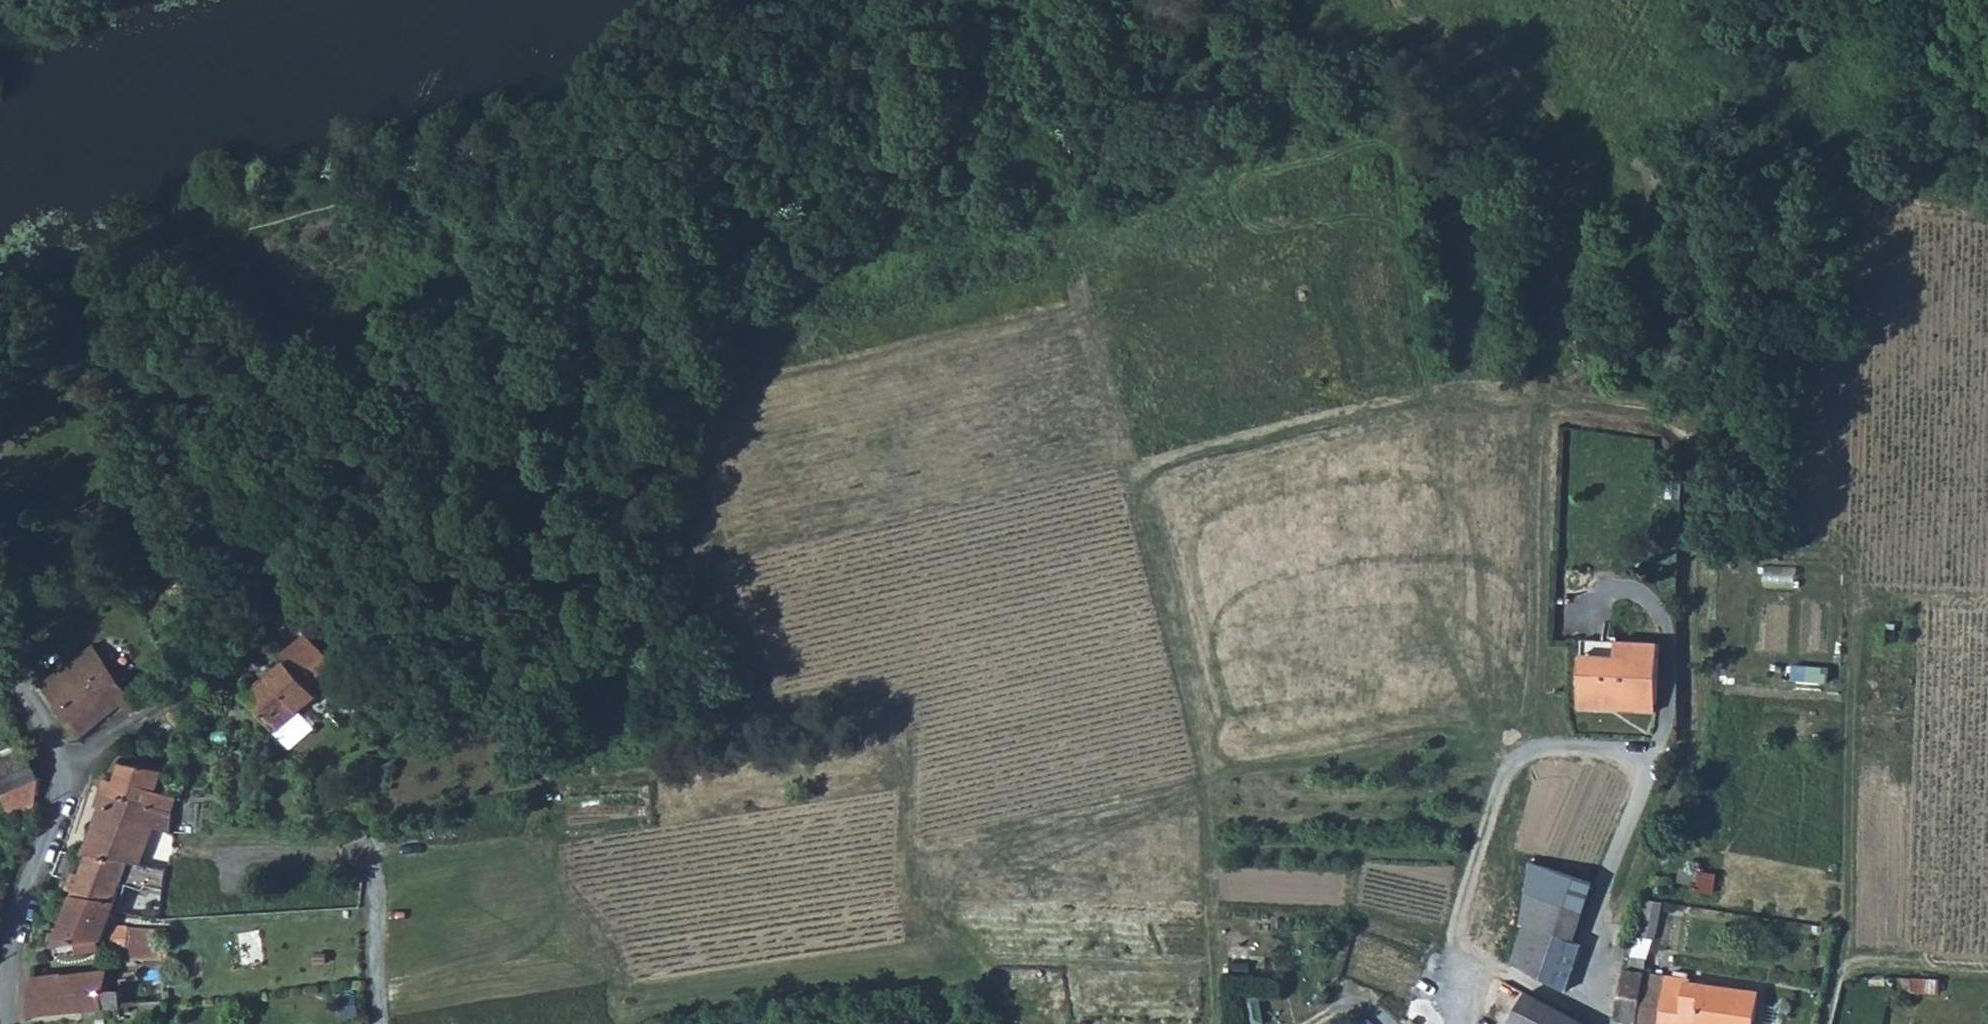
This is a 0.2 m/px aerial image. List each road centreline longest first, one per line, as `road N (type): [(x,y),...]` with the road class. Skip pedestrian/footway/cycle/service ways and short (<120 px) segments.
road 1 (track): [(1607,942),(1700,729),(1696,360)]
road 2 (unclassified): [(0,667),(68,766),(0,990)]
road 3 (track): [(1826,1023),(1840,969),(1987,969)]

